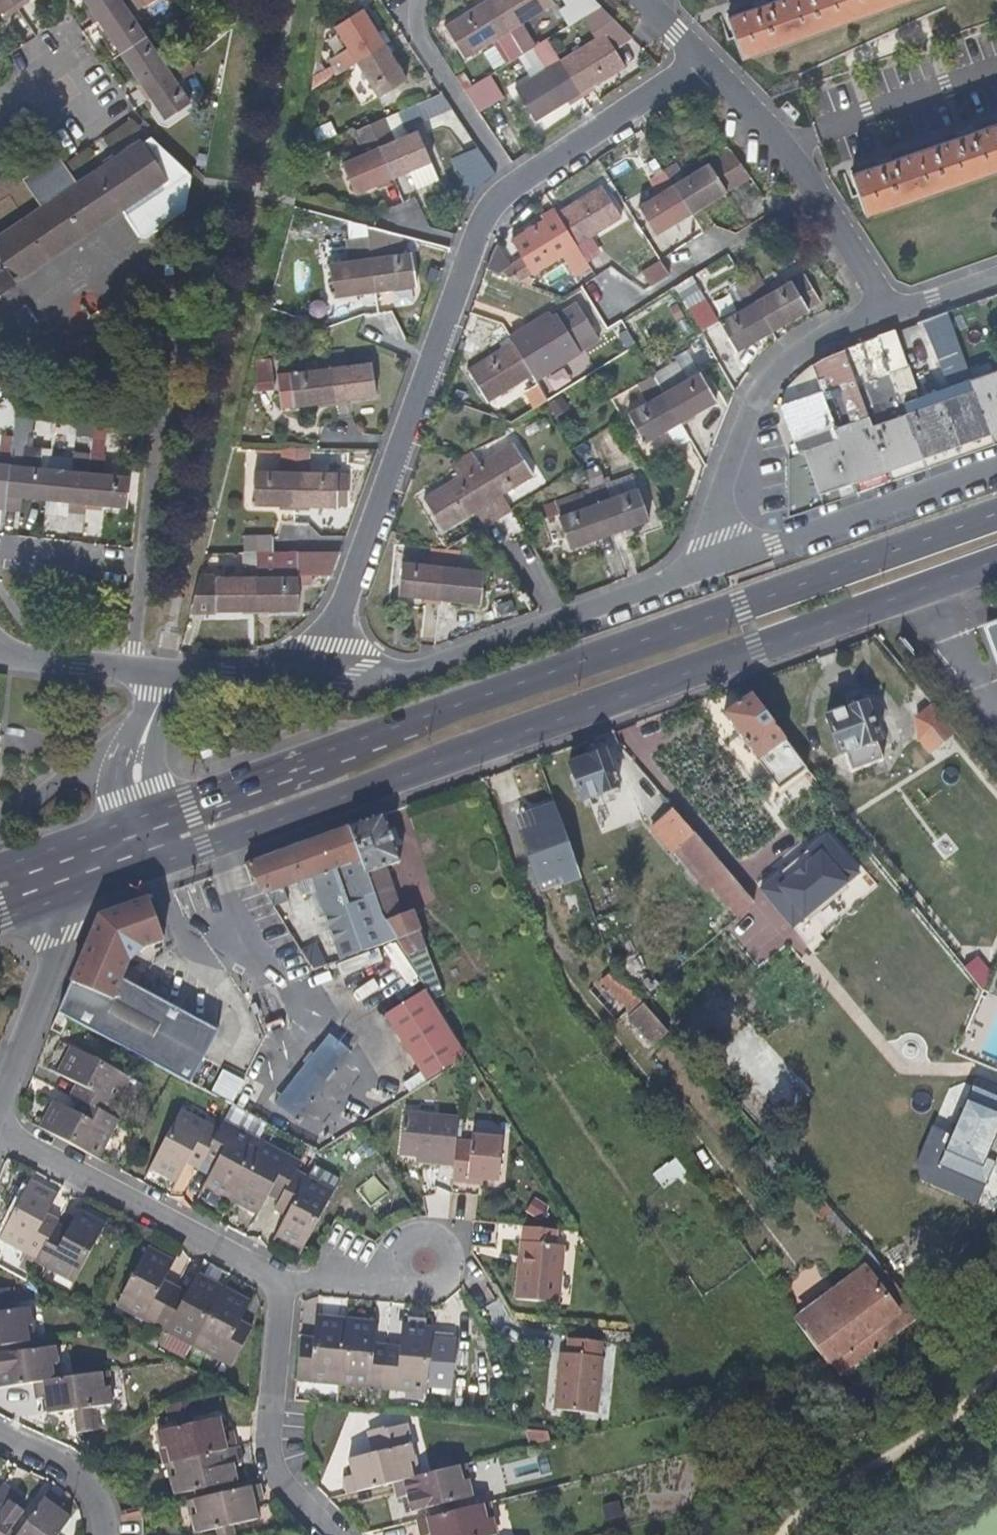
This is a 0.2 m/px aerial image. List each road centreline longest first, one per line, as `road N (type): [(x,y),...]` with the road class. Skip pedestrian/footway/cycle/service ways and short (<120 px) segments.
road 1 (primary): [(996,511),(138,822)]
road 2 (primary): [(155,866),(996,565)]
road 3 (residential): [(513,186),(480,221),(470,247),(317,674)]
road 4 (residential): [(317,674),(418,670),(709,566)]
road 5 (residential): [(709,566),(722,490),(761,391),(810,346),(888,311)]
road 6 (residential): [(888,311),(785,146),(704,62)]
road 7 (residential): [(0,1138),(268,1289)]
road 8 (residential): [(709,566),(996,466)]
road 9 (residential): [(268,1289),(278,1324),(268,1456),(276,1478),(330,1534)]
road 10 (residential): [(132,673),(152,439)]
road 11 (residential): [(0,1111),(76,896)]
road 12 (residential): [(704,62),(513,186)]
road 13 (residential): [(421,0),(428,51),(513,186)]
road 14 (residential): [(144,738),(0,816)]
road 15 (residential): [(268,1289),(425,1270)]
road 16 (residential): [(169,674),(317,674)]
road 17 (residential): [(104,1534),(75,1484),(0,1441)]
road 18 (residential): [(0,658),(132,673)]

